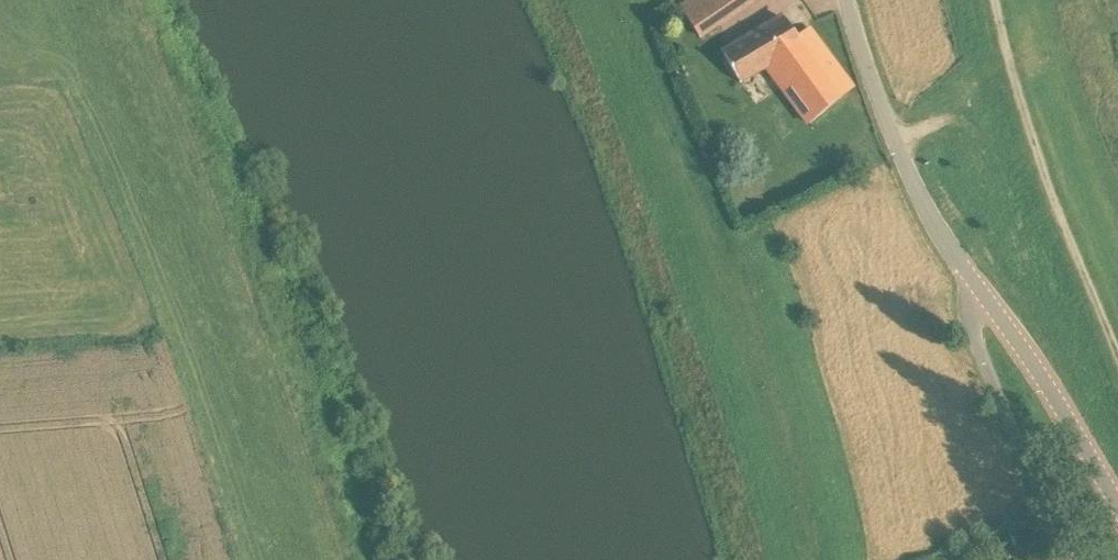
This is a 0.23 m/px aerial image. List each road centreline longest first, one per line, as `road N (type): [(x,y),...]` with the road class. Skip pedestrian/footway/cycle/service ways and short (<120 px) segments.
road 1 (track): [(1117,352),(1043,166),(995,0)]
road 2 (unclassified): [(977,287),(894,141),(850,0)]
road 3 (unclassified): [(977,287),(972,315),(979,349),(1069,559)]
road 4 (unclassified): [(1117,504),(1082,436),(977,287)]
road 5 (track): [(894,141),(947,117),(1011,67)]

